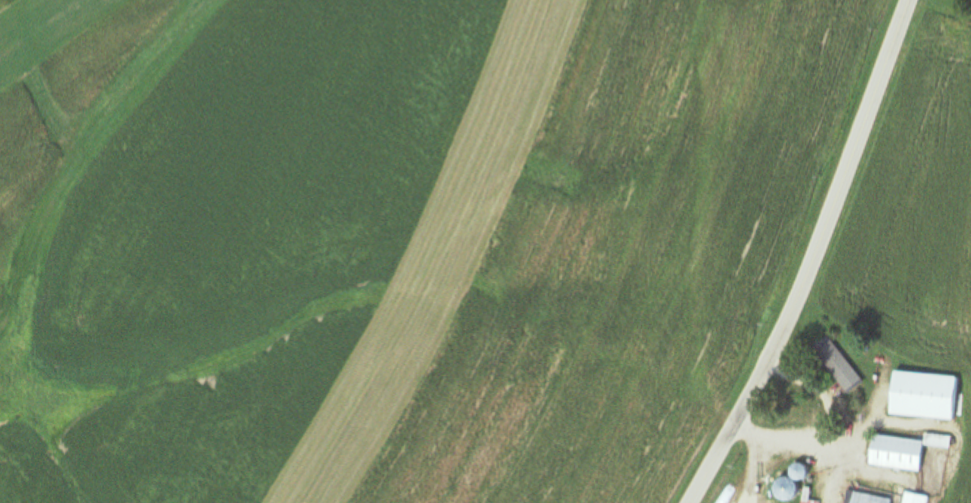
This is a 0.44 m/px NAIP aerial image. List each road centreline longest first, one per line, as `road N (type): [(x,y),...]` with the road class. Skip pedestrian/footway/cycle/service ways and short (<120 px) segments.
road 1 (secondary): [(690,502),(782,337),(912,0)]

